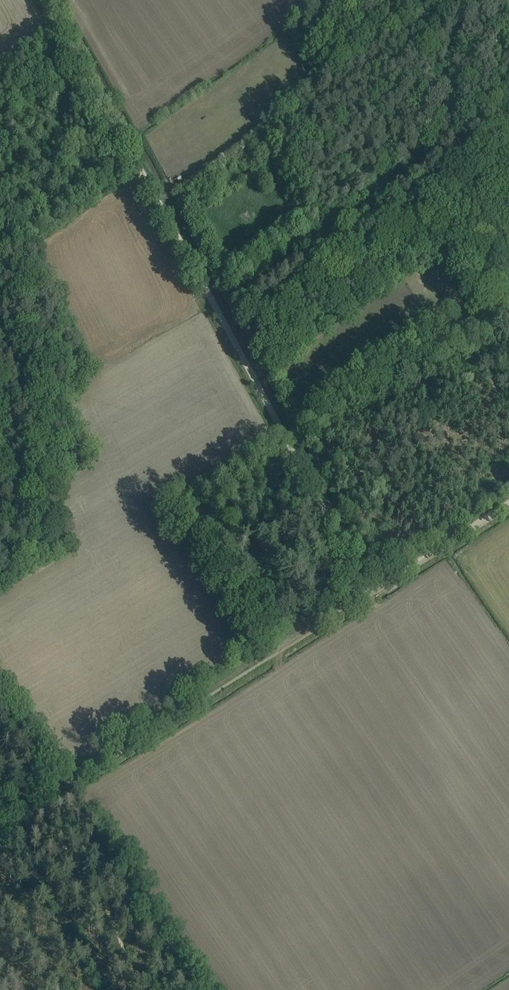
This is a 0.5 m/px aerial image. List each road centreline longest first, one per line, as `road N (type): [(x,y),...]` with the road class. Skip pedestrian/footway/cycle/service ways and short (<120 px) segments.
road 1 (track): [(368,588),(48,0)]
road 2 (track): [(368,588),(73,777)]
road 3 (track): [(508,501),(368,588)]

